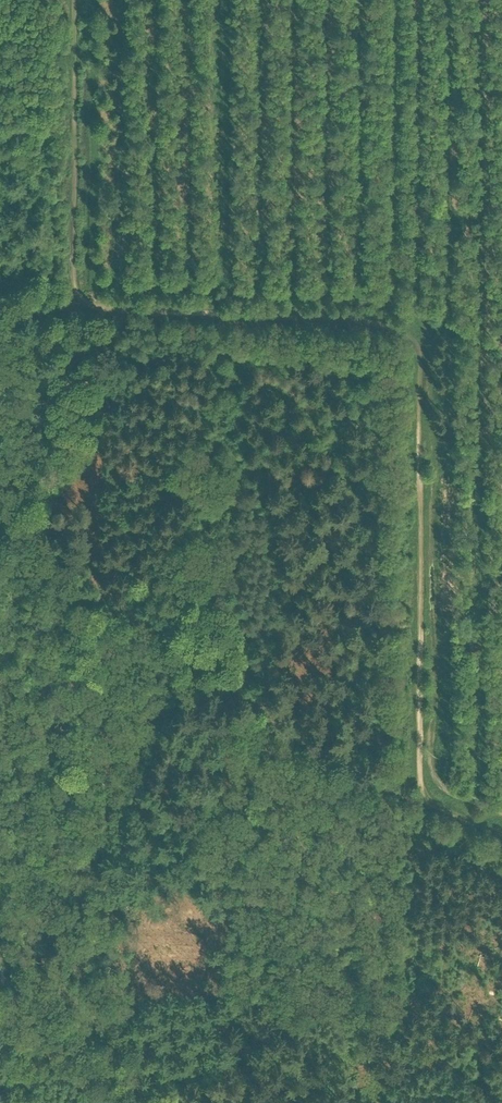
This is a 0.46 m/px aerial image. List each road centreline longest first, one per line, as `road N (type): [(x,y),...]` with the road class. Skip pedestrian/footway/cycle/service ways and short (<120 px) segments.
road 1 (track): [(420,803),(417,347),(393,327),(357,317),(140,310),(82,298),(73,275),(72,0)]

